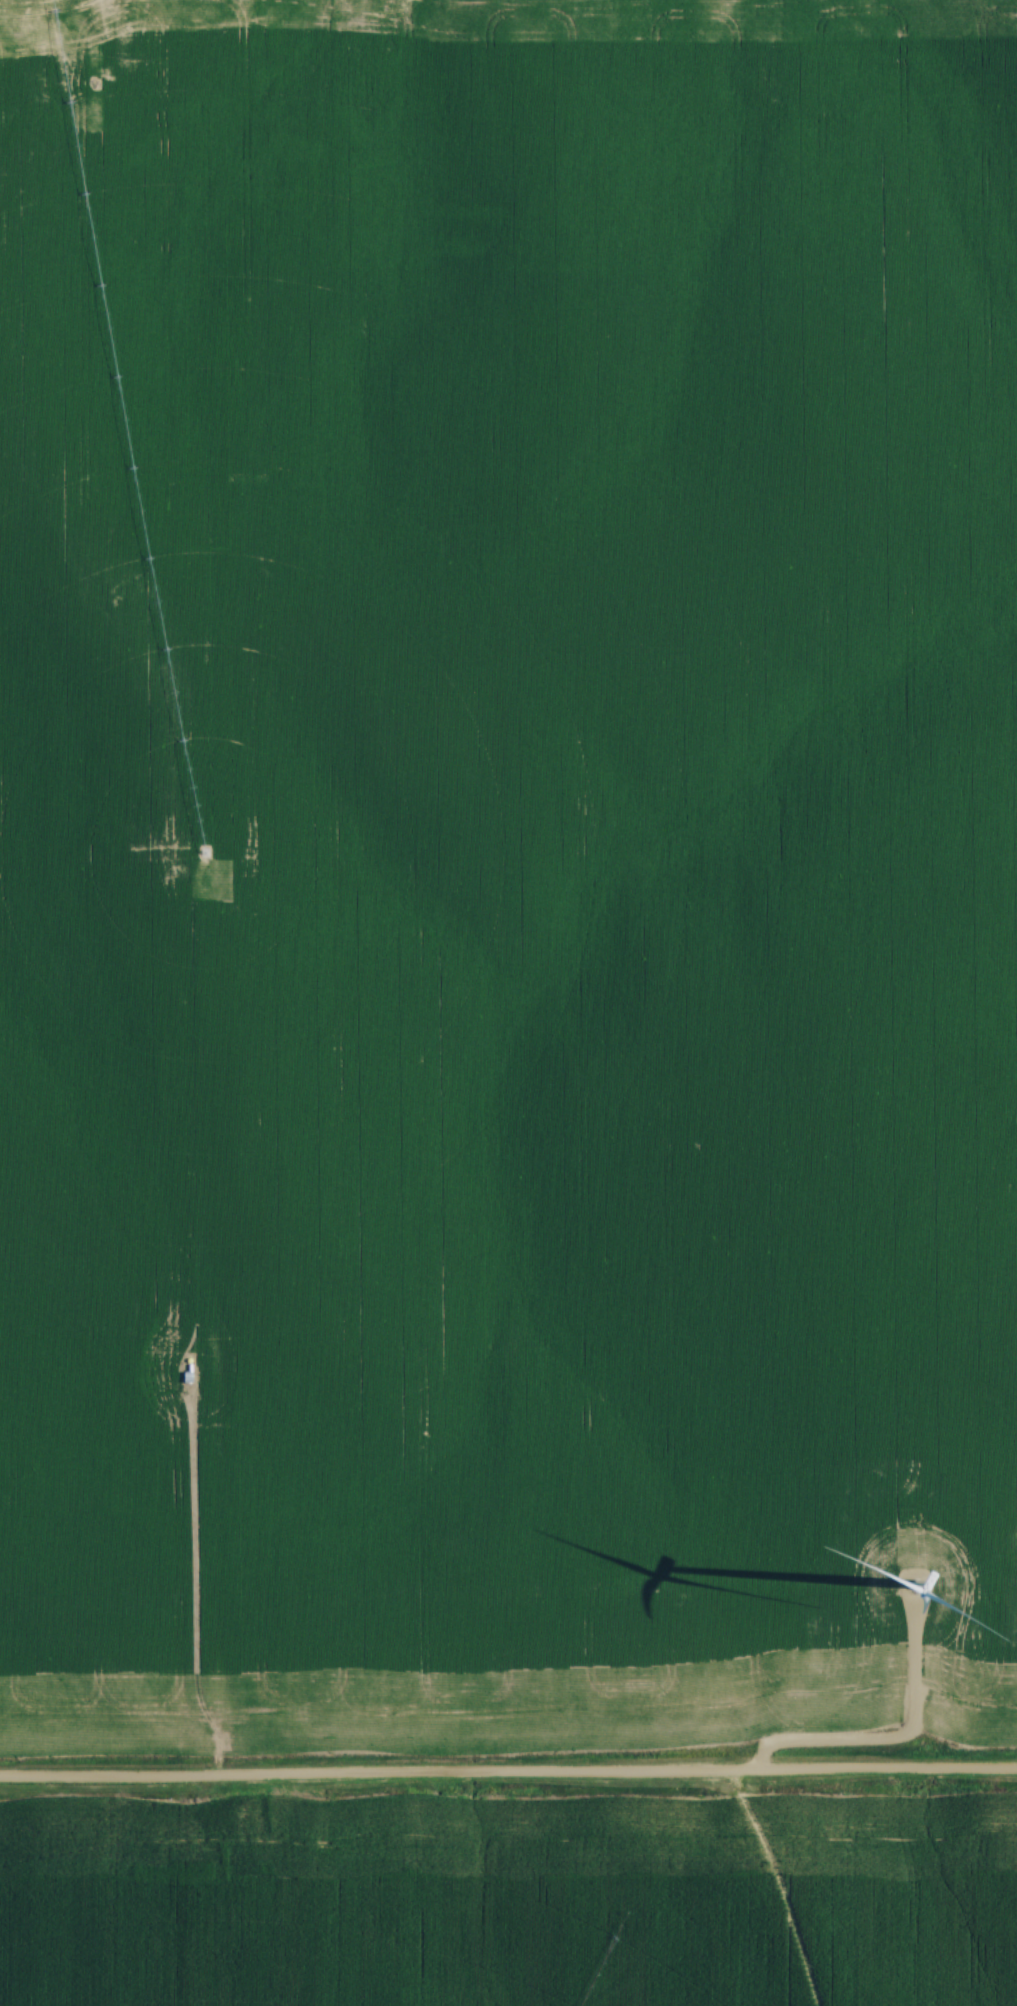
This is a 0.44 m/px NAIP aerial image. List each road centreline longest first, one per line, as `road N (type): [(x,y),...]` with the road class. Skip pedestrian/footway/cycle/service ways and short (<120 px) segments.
road 1 (residential): [(1016,1776),(0,1781)]

